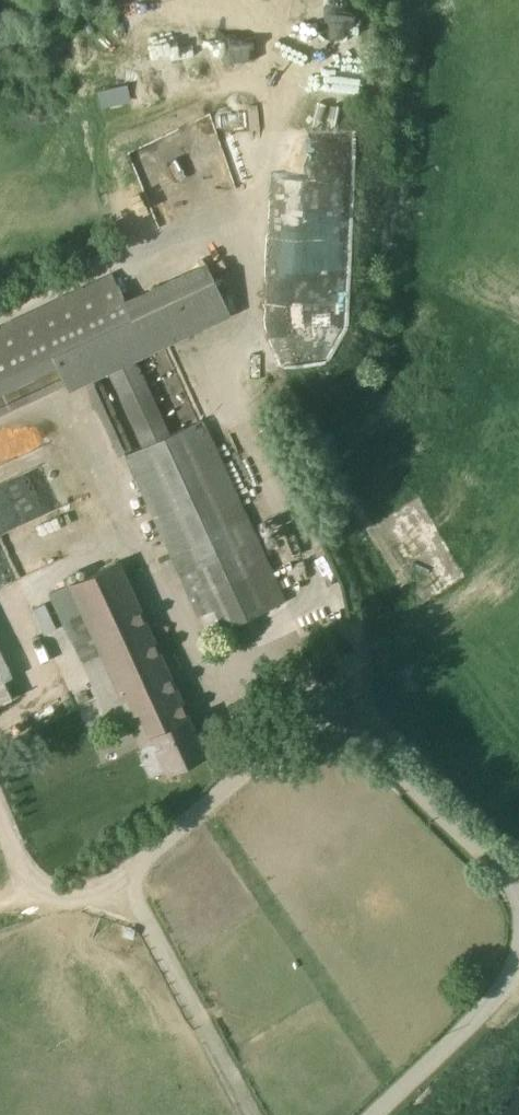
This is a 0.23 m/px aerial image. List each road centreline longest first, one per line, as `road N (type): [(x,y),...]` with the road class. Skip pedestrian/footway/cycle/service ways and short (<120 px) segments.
road 1 (unclassified): [(367,1114),(518,969)]

